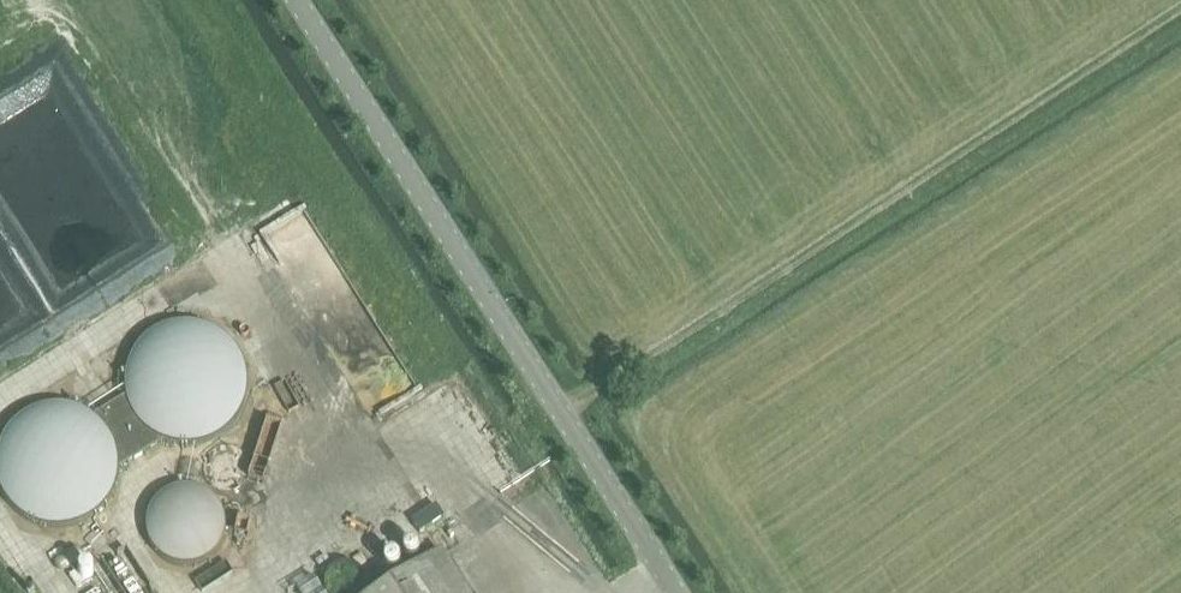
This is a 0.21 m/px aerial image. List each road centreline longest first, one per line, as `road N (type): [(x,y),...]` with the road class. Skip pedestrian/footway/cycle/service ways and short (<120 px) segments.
road 1 (track): [(576,403),(1180,6)]
road 2 (unclassified): [(681,592),(301,0)]

